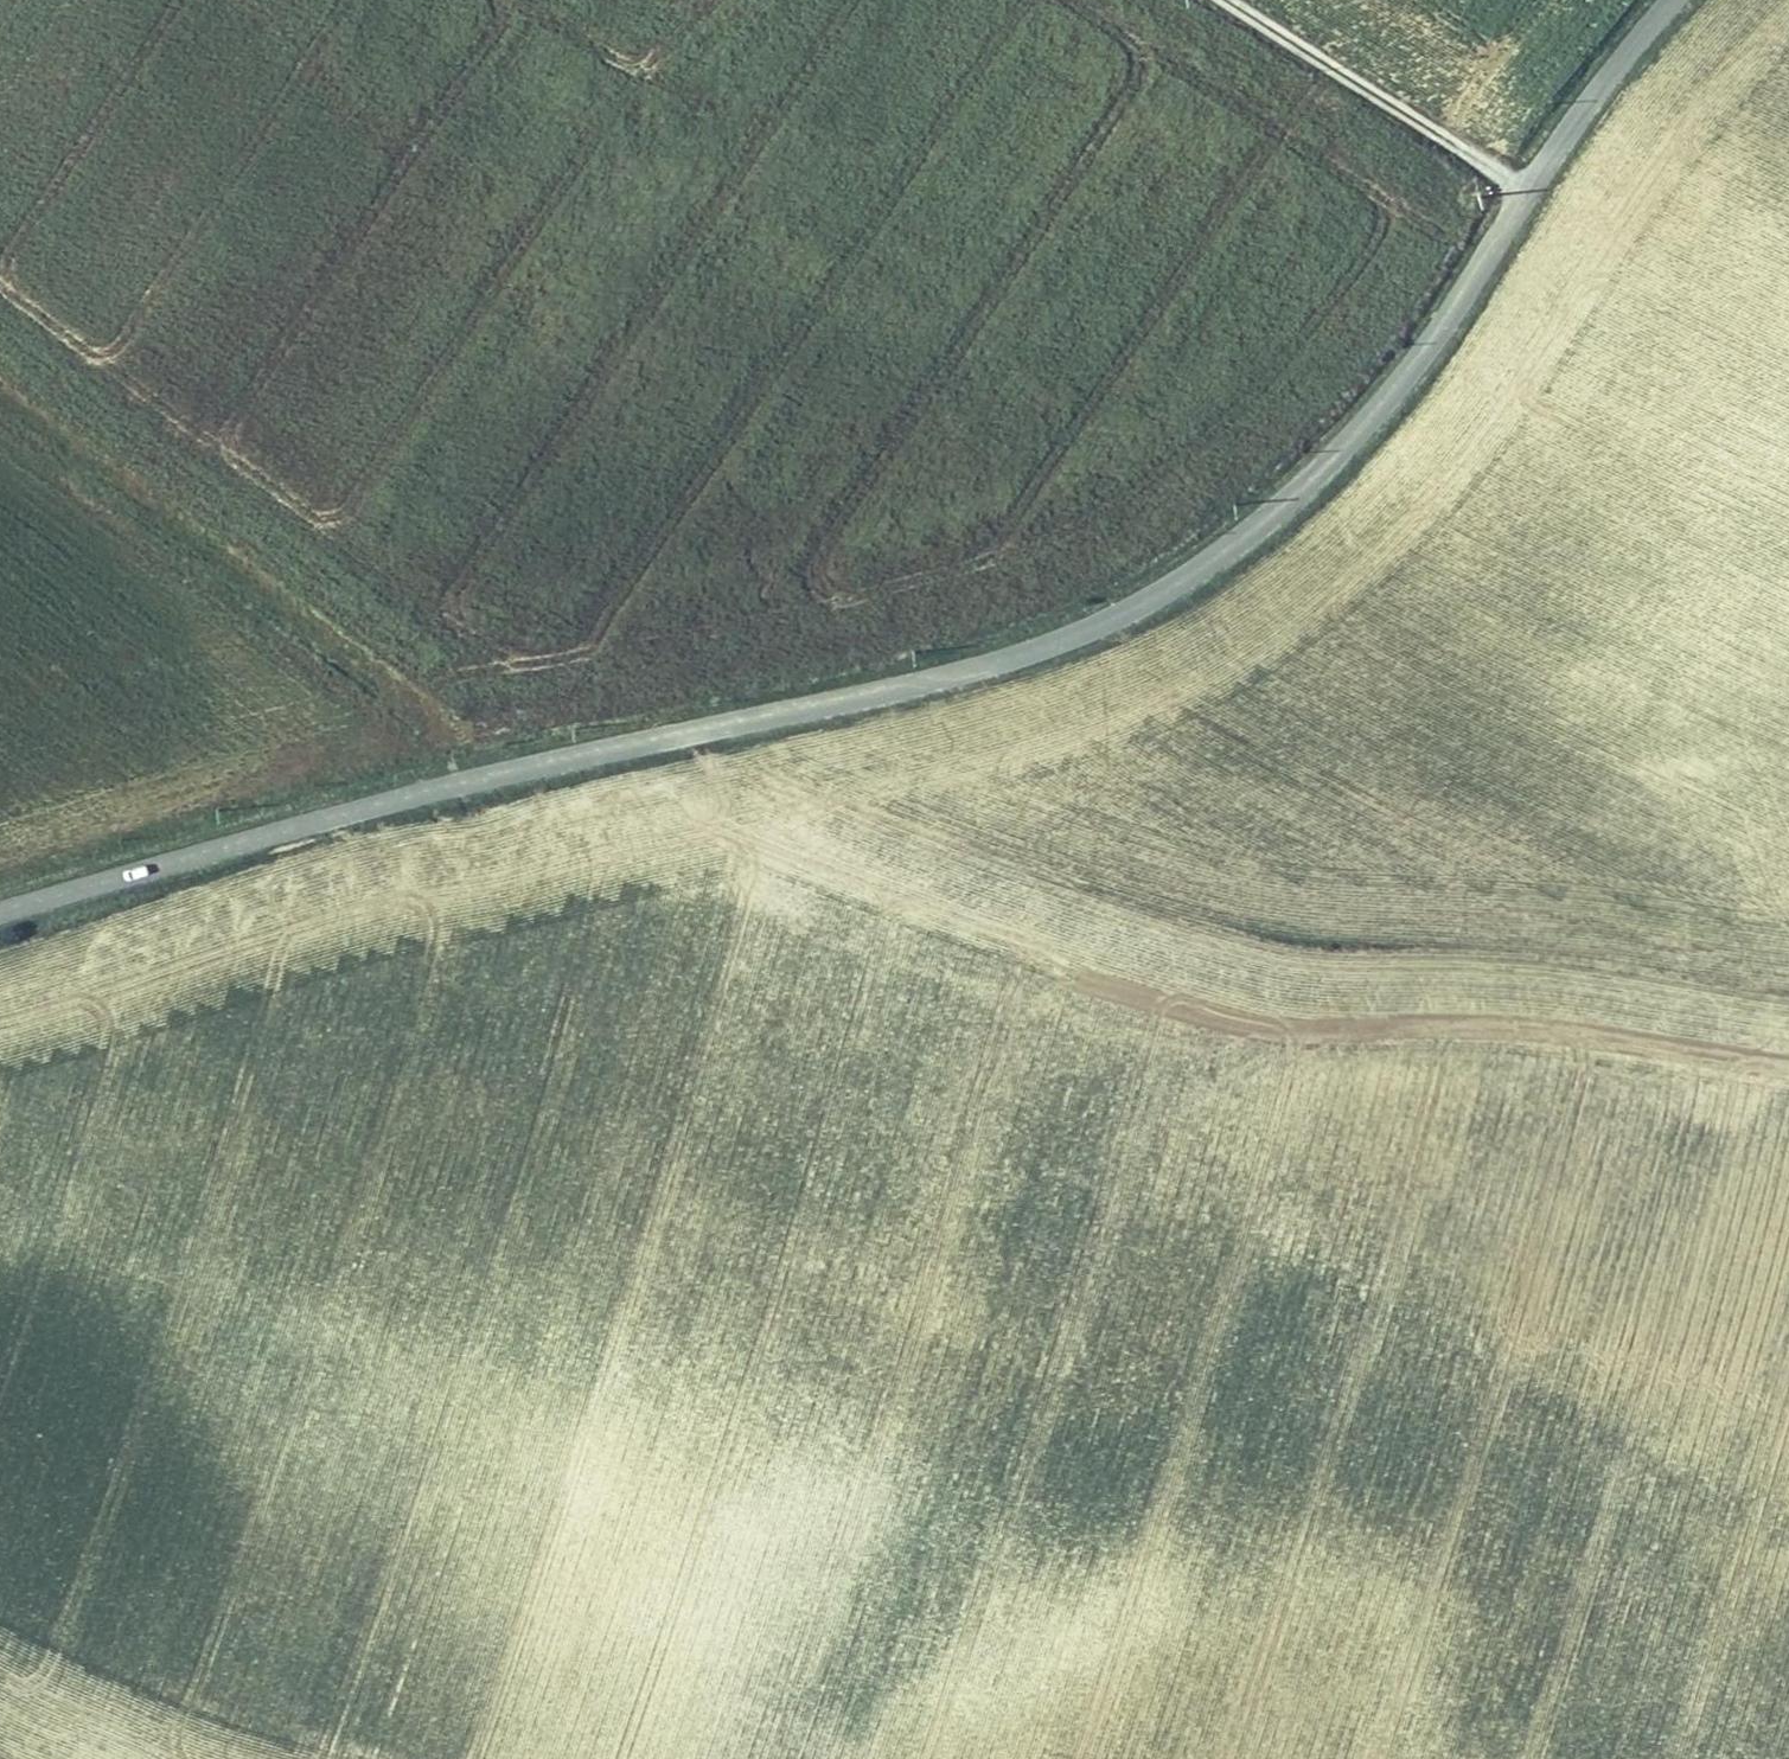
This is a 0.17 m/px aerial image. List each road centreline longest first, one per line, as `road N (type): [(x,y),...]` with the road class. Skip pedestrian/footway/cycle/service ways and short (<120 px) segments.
road 1 (tertiary): [(1675,0),(1590,100),(1412,372),(1301,493),(1225,555),(1147,601),(970,674),(496,775),(0,913)]

